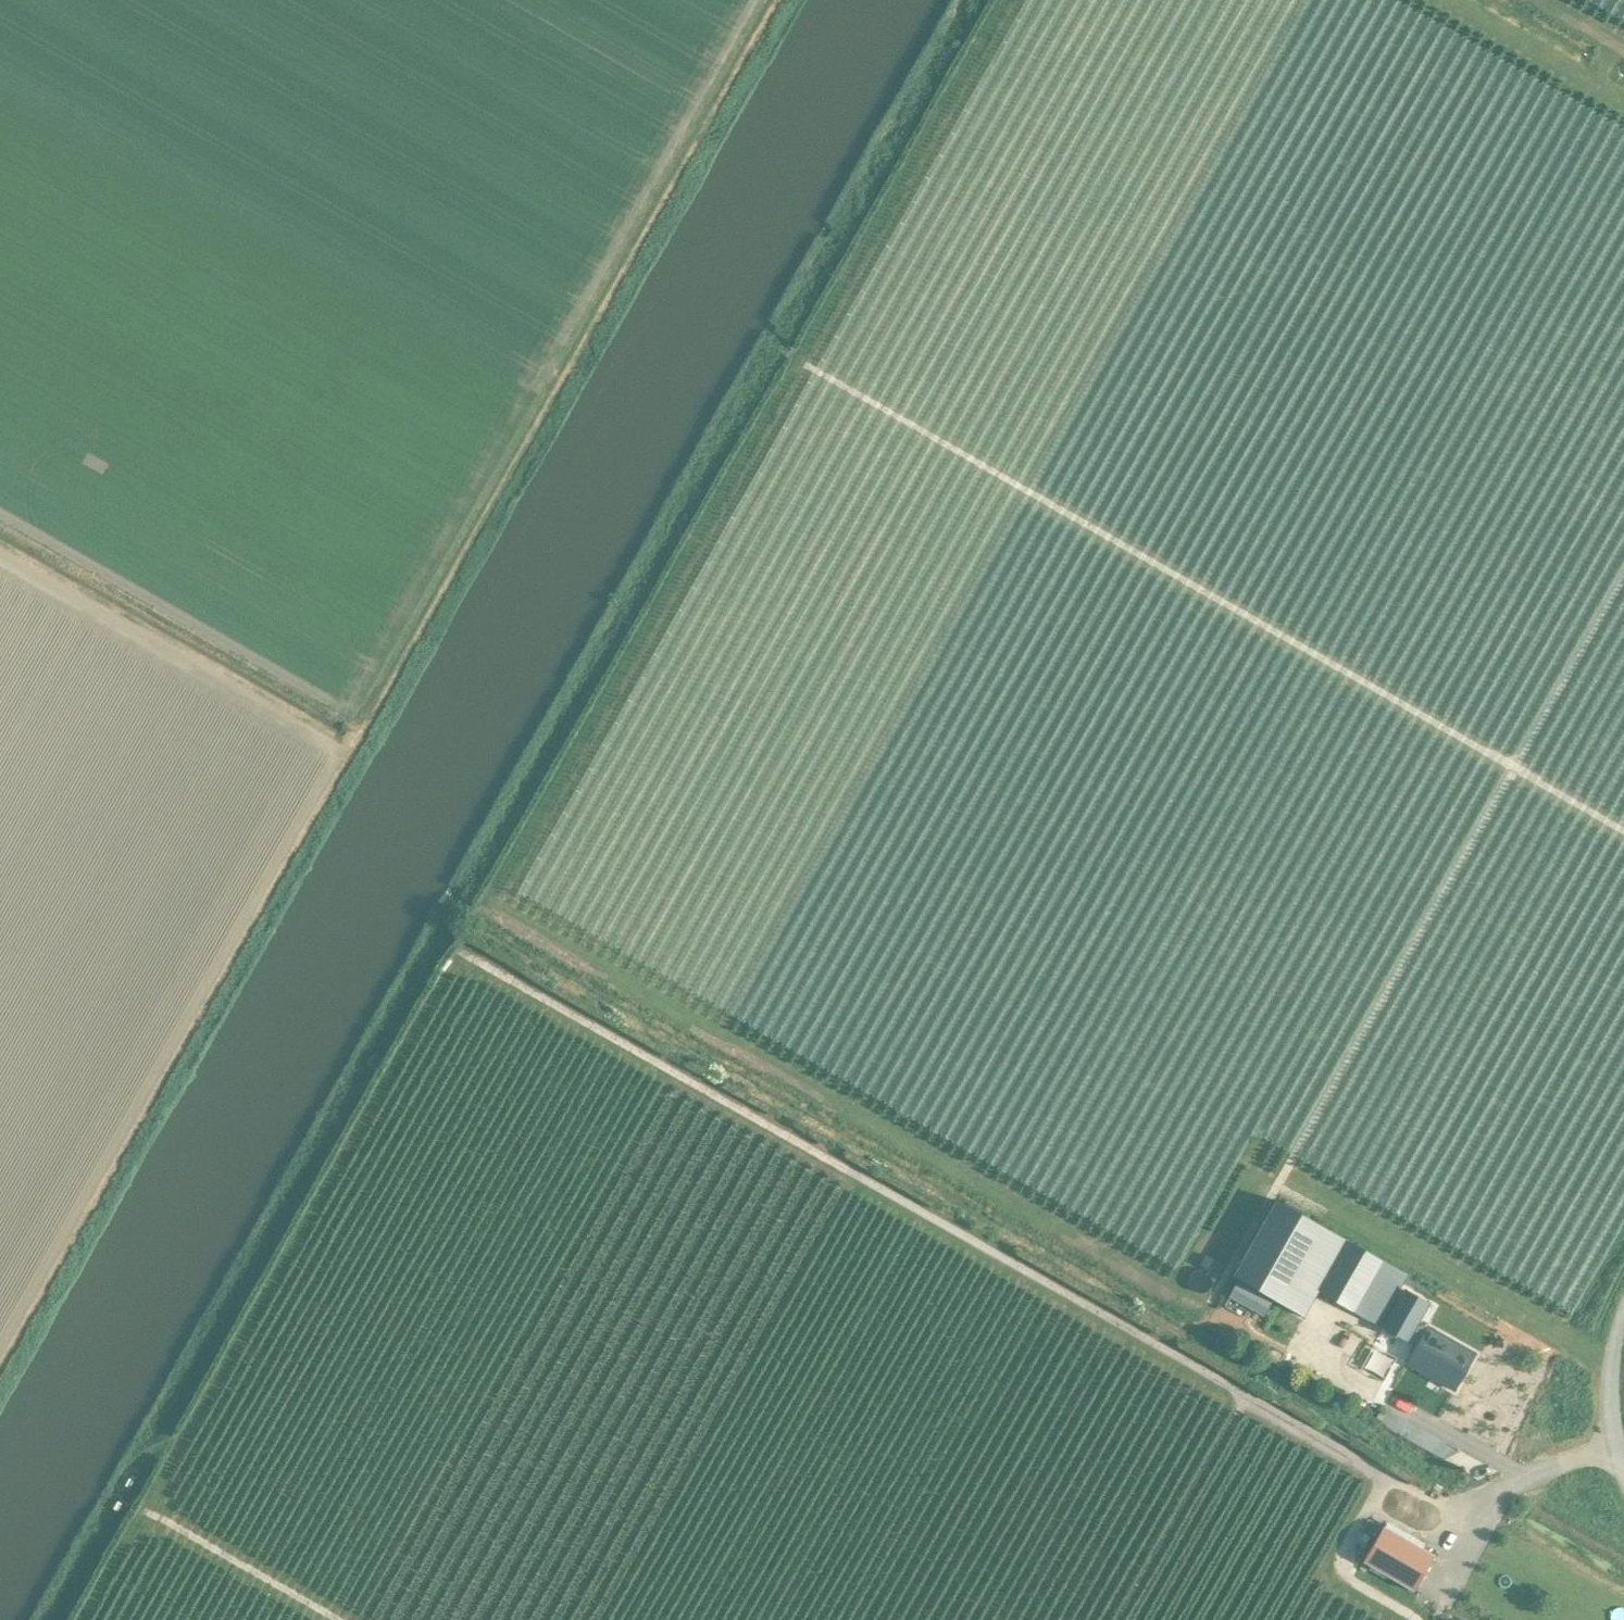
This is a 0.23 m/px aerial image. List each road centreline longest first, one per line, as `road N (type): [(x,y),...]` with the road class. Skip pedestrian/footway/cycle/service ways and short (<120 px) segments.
road 1 (unclassified): [(1623,1464),(1612,1381),(1623,1323)]

